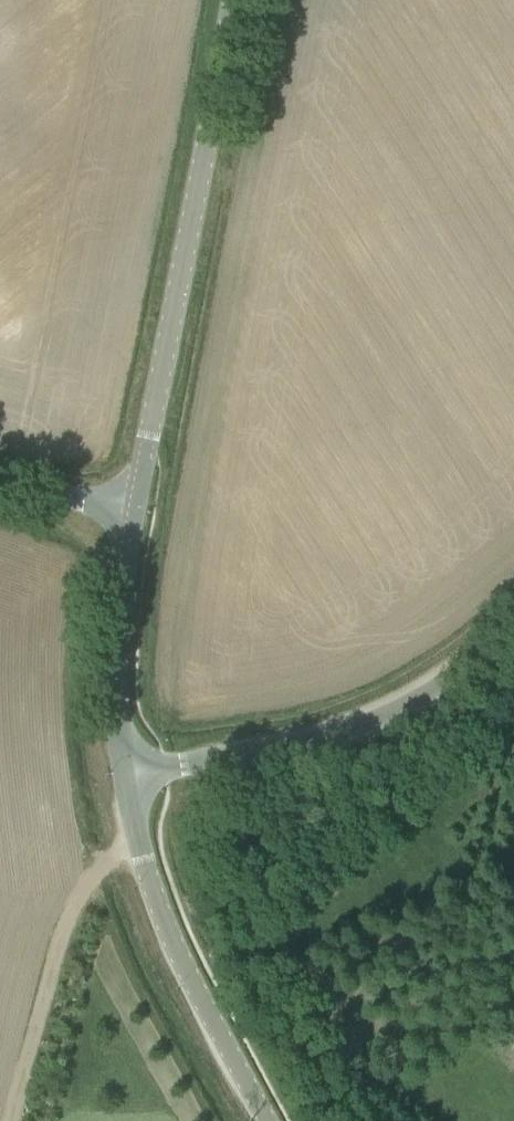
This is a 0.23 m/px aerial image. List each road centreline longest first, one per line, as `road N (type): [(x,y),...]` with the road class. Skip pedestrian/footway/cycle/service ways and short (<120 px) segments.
road 1 (unclassified): [(134,511),(234,0)]
road 2 (unclassified): [(125,781),(306,744),(407,706),(513,624)]
road 3 (unclassified): [(268,1120),(152,888),(125,781)]
road 4 (track): [(140,839),(96,865),(55,938),(12,1120)]
road 5 (unclassified): [(125,781),(116,701),(134,511)]
road 6 (unclassified): [(134,511),(0,486)]

